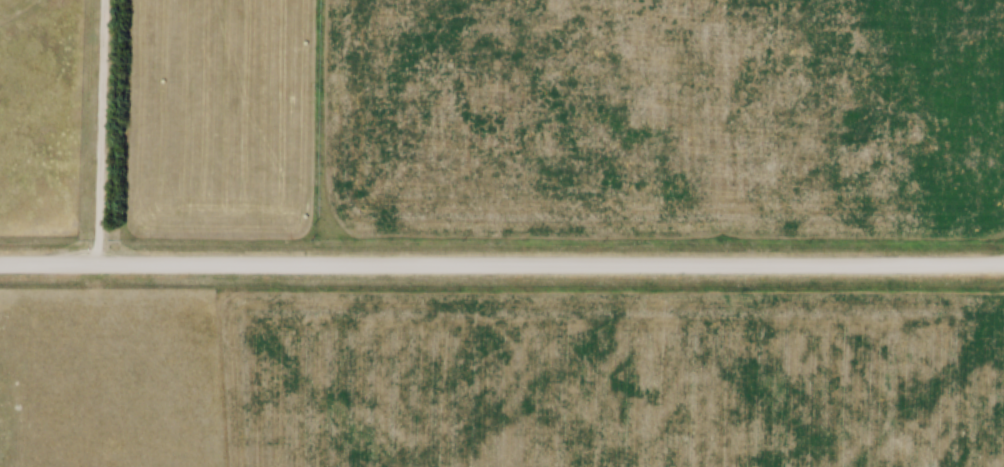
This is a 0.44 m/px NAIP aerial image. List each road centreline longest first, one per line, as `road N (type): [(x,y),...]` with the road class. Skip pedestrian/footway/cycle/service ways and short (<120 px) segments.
road 1 (residential): [(0,263),(1003,264)]

